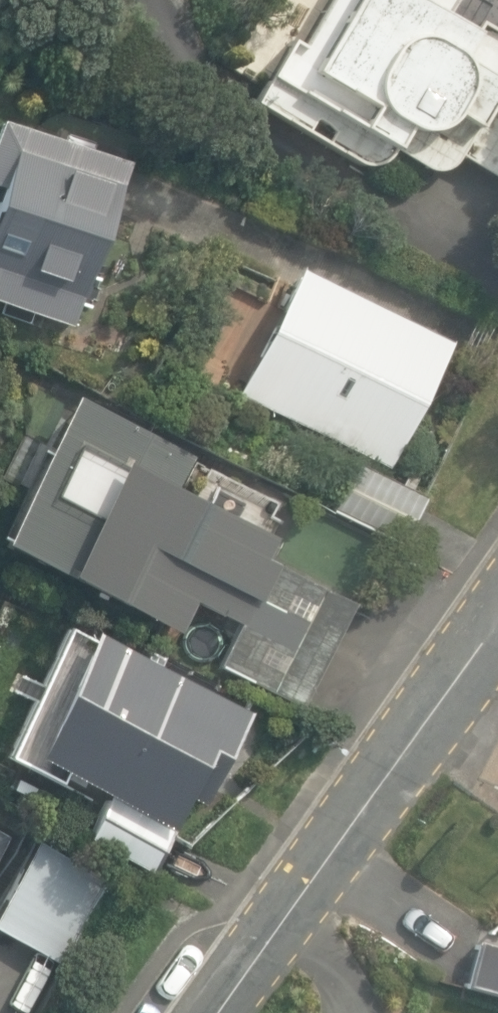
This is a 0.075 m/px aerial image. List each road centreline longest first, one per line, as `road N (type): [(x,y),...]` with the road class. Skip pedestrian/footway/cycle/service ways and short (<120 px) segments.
road 1 (residential): [(221,1012),(497,624)]

